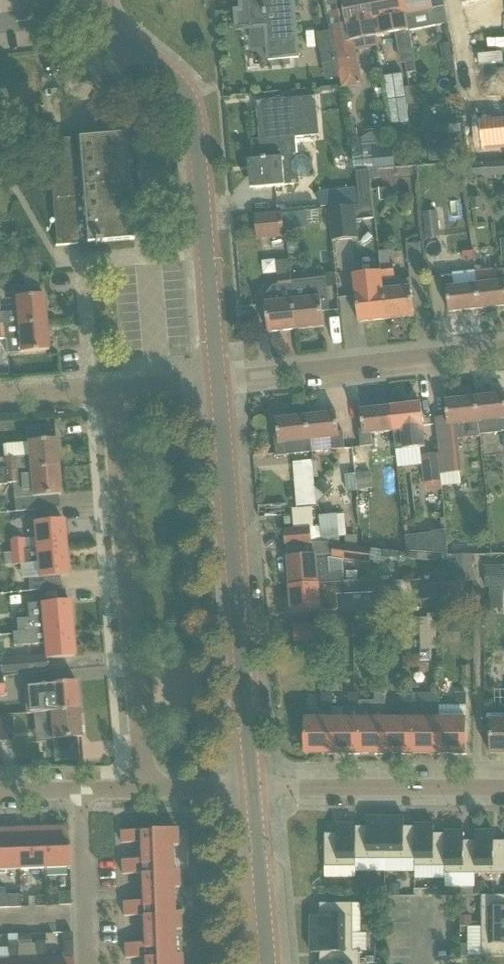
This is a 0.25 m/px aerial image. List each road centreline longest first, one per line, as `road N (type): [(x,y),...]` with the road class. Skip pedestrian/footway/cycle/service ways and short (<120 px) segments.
road 1 (residential): [(217,383),(198,117),(180,83),(116,42),(87,0)]
road 2 (residential): [(253,792),(217,383)]
road 3 (residential): [(146,795),(120,394)]
road 4 (residential): [(217,383),(503,359)]
road 5 (residential): [(503,789),(253,792)]
road 6 (residential): [(268,963),(253,792)]
road 7 (residential): [(146,795),(0,795)]
road 8 (residential): [(0,404),(120,394)]

